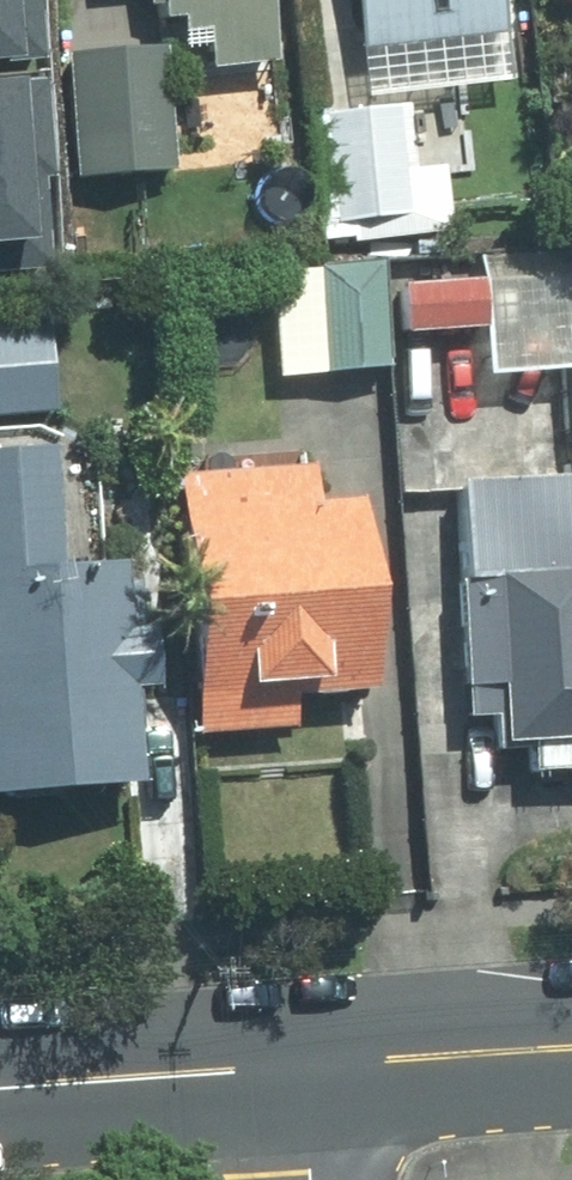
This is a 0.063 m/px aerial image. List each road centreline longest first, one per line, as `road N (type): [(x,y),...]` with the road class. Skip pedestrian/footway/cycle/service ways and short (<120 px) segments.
road 1 (secondary): [(0,1084),(298,1062)]
road 2 (secondary): [(298,1062),(571,1045)]

